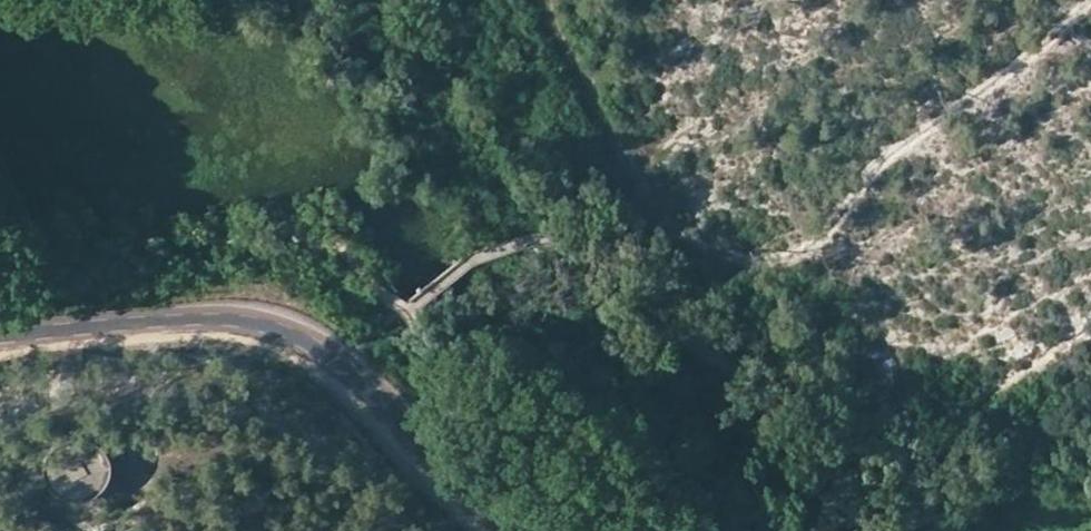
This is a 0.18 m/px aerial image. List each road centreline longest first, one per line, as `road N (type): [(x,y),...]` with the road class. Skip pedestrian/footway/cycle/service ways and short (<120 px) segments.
road 1 (tertiary): [(0,338),(203,319),(292,335),(367,386),(505,530)]
road 2 (track): [(411,530),(288,466),(221,447),(156,453),(126,473)]

